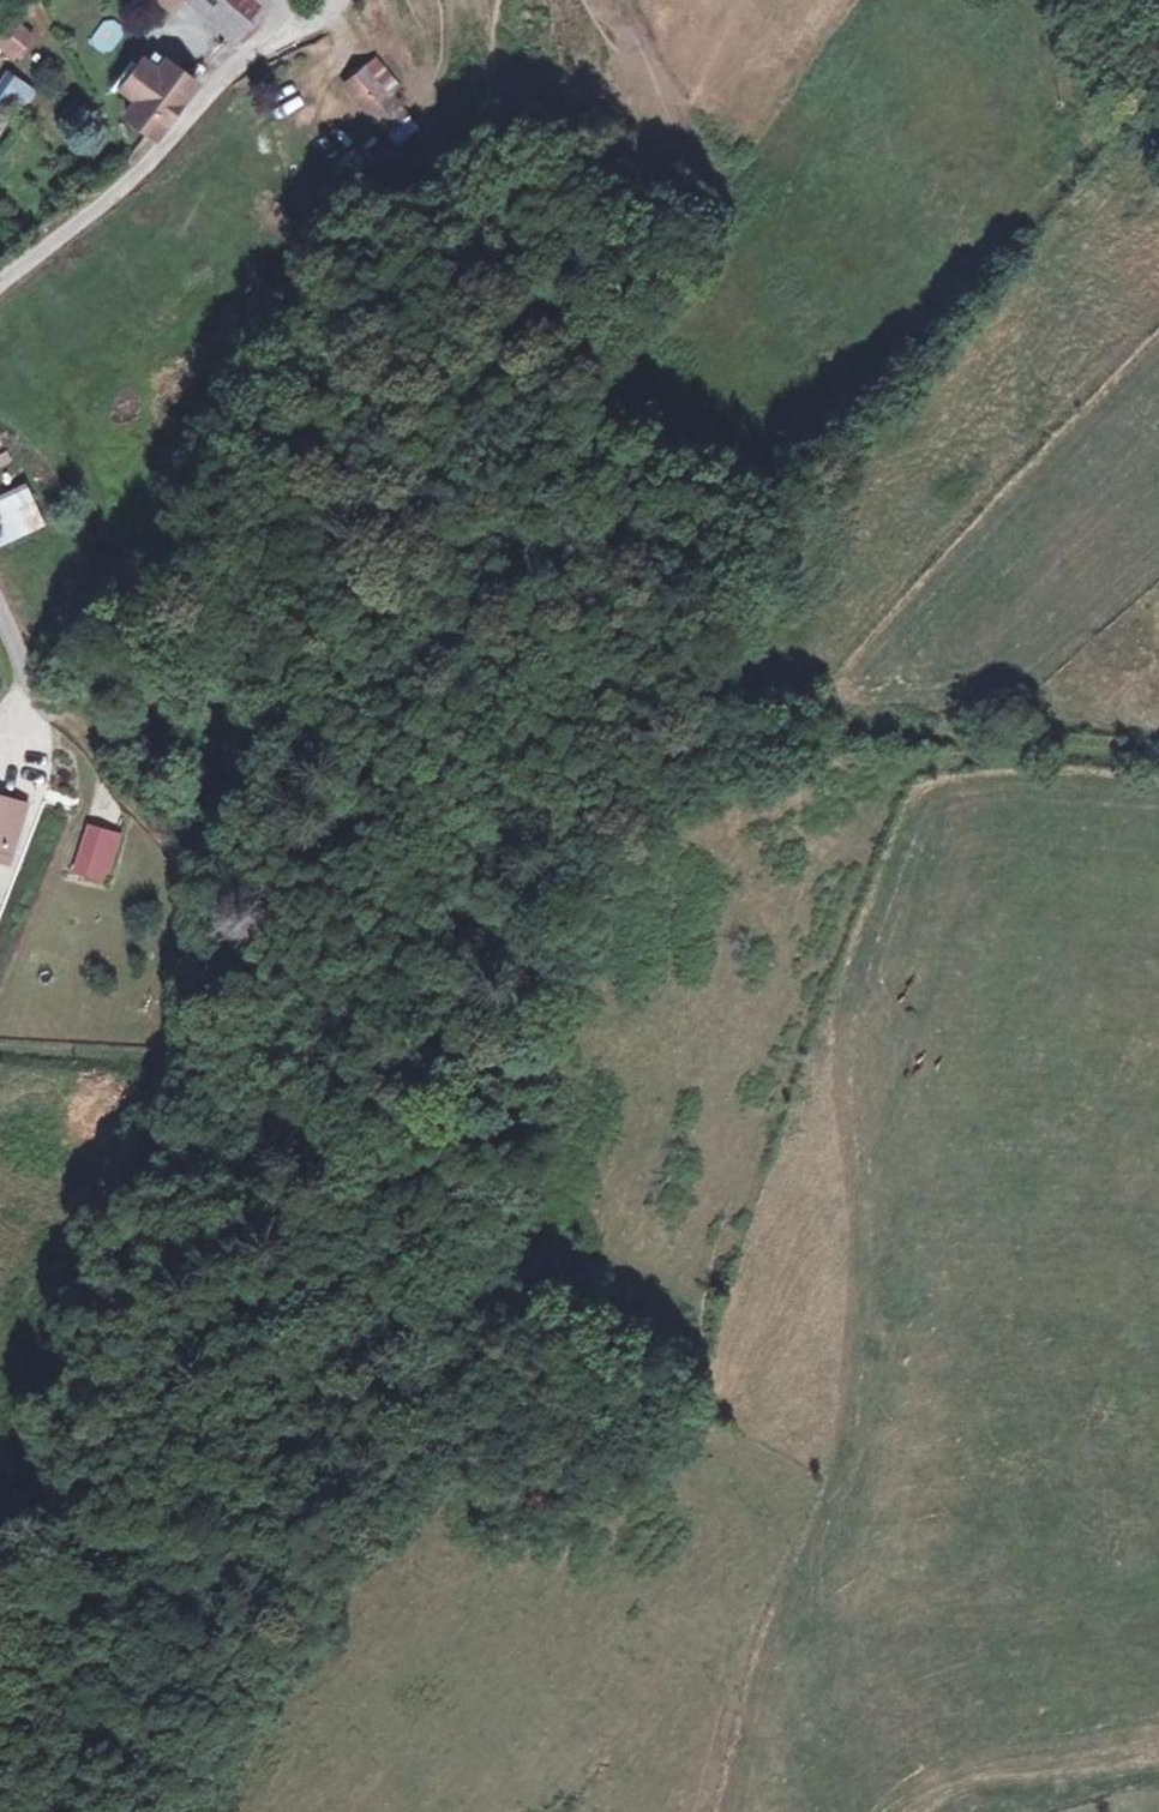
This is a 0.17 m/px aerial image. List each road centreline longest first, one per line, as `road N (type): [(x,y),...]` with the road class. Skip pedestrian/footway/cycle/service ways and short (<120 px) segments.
road 1 (unclassified): [(0,284),(135,176),(223,77),(337,0)]
road 2 (track): [(40,723),(148,811),(270,1038)]

